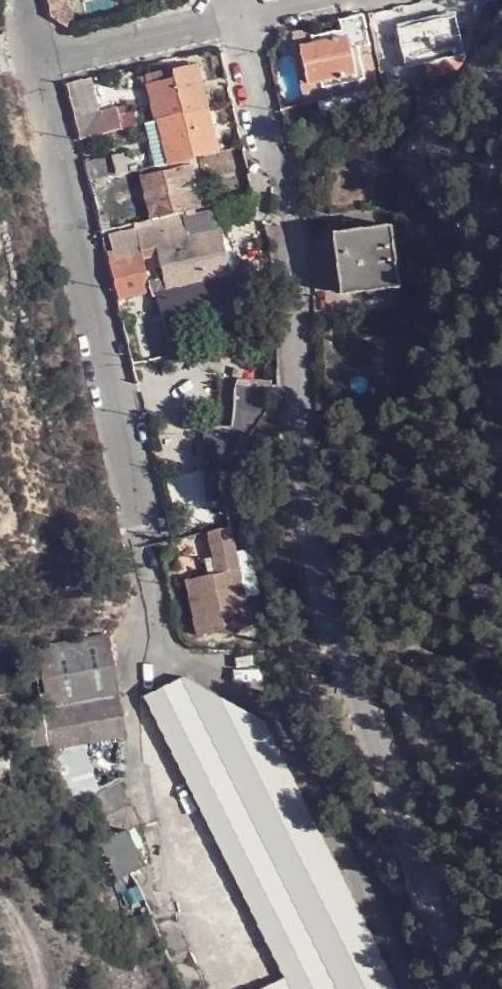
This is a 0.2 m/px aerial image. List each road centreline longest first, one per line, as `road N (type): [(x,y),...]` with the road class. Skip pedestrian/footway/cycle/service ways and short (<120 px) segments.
road 1 (unclassified): [(464,988),(315,564),(297,342)]
road 2 (residential): [(35,64),(149,544)]
road 3 (residential): [(297,342),(287,192),(236,18)]
road 4 (residential): [(35,64),(236,18)]

